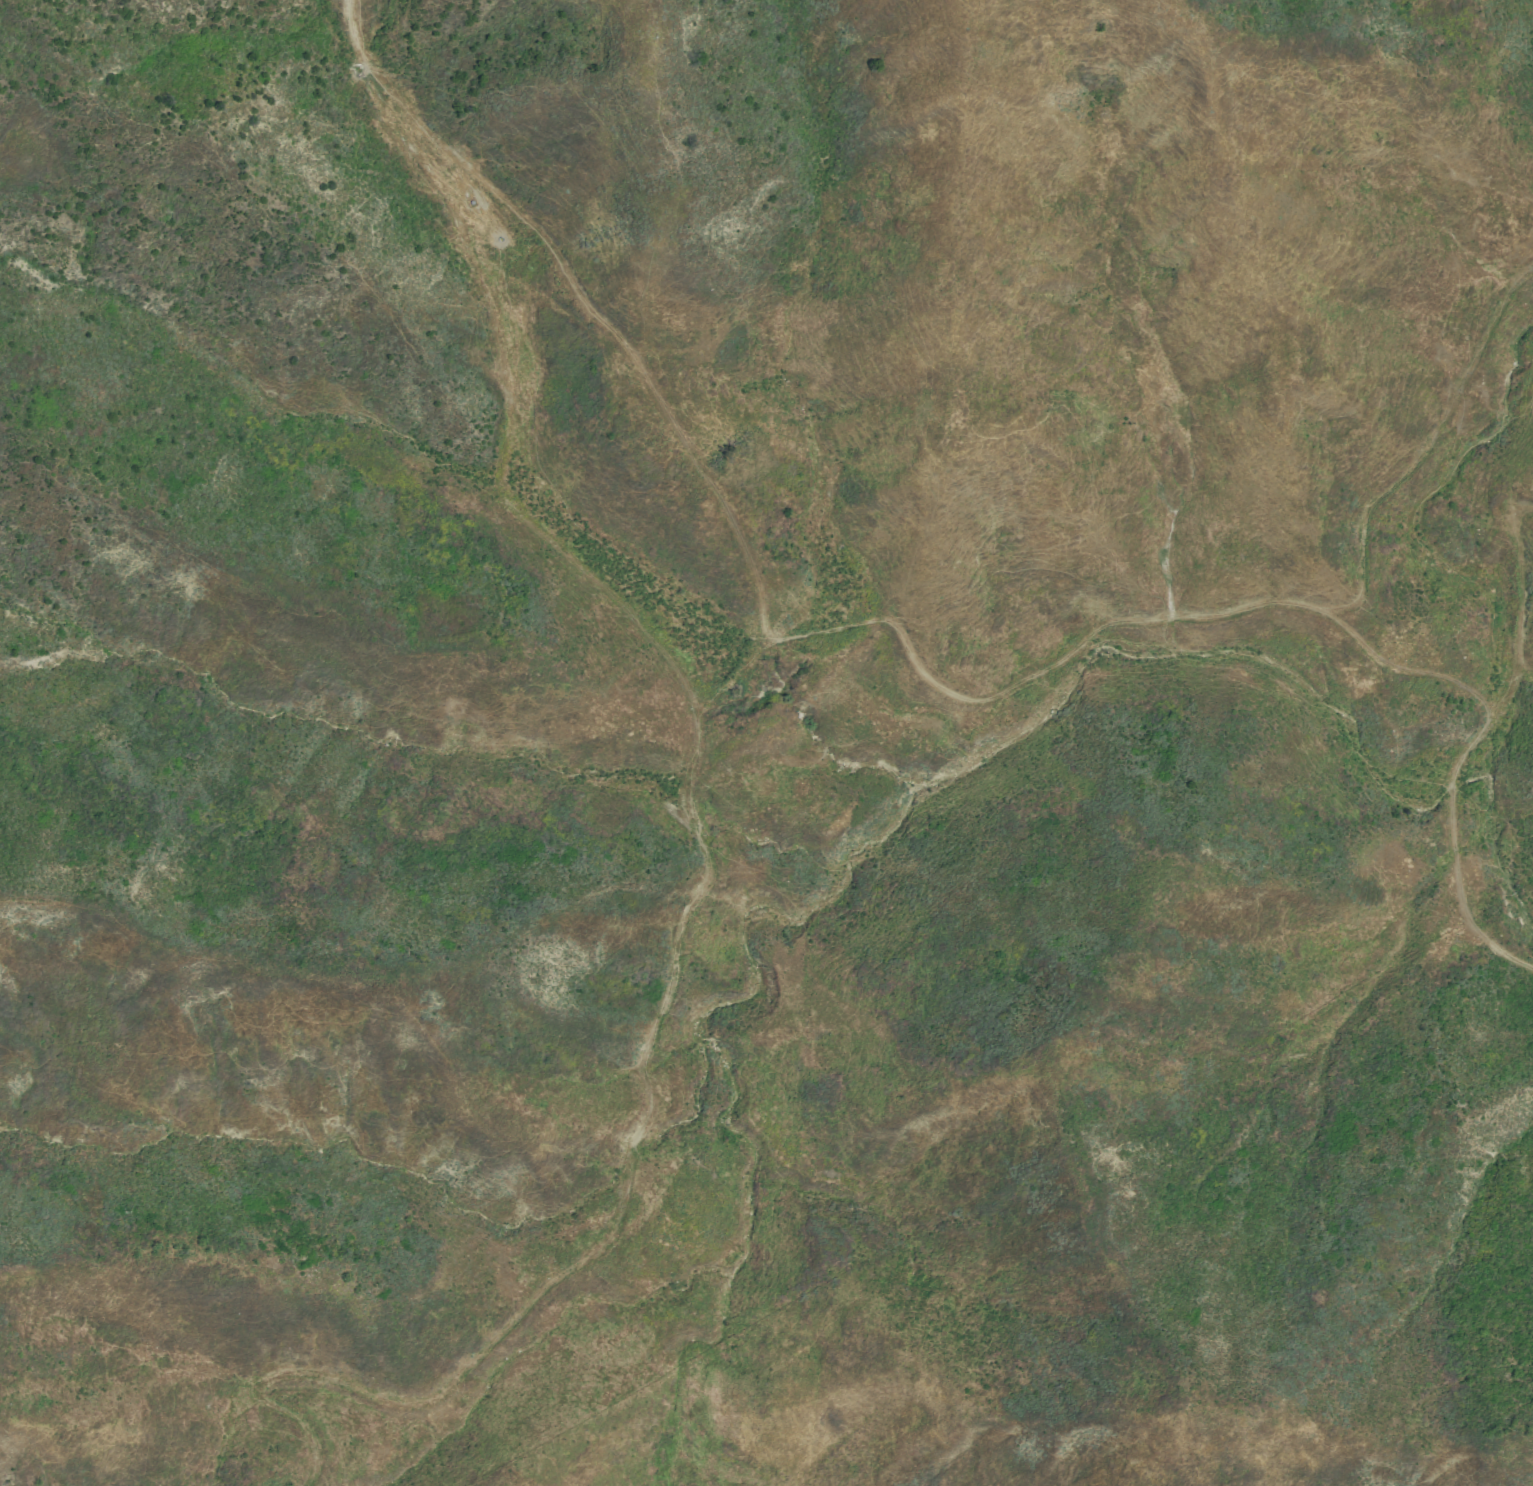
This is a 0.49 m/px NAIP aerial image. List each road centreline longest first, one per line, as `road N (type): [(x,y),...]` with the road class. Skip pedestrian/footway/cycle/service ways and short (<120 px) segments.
road 1 (residential): [(350,0),(356,45),(398,133),(443,201),(482,291),(502,404),(494,478),(658,643),(689,691),(707,738),(692,776),(696,826),(716,873),(682,927),(672,990),(642,1063),(661,1098),(634,1141),(650,1192),(646,1212),(544,1280),(439,1391),(401,1397),(325,1370),(261,1377),(257,1392),(292,1406),(317,1428),(320,1464),(303,1485)]

